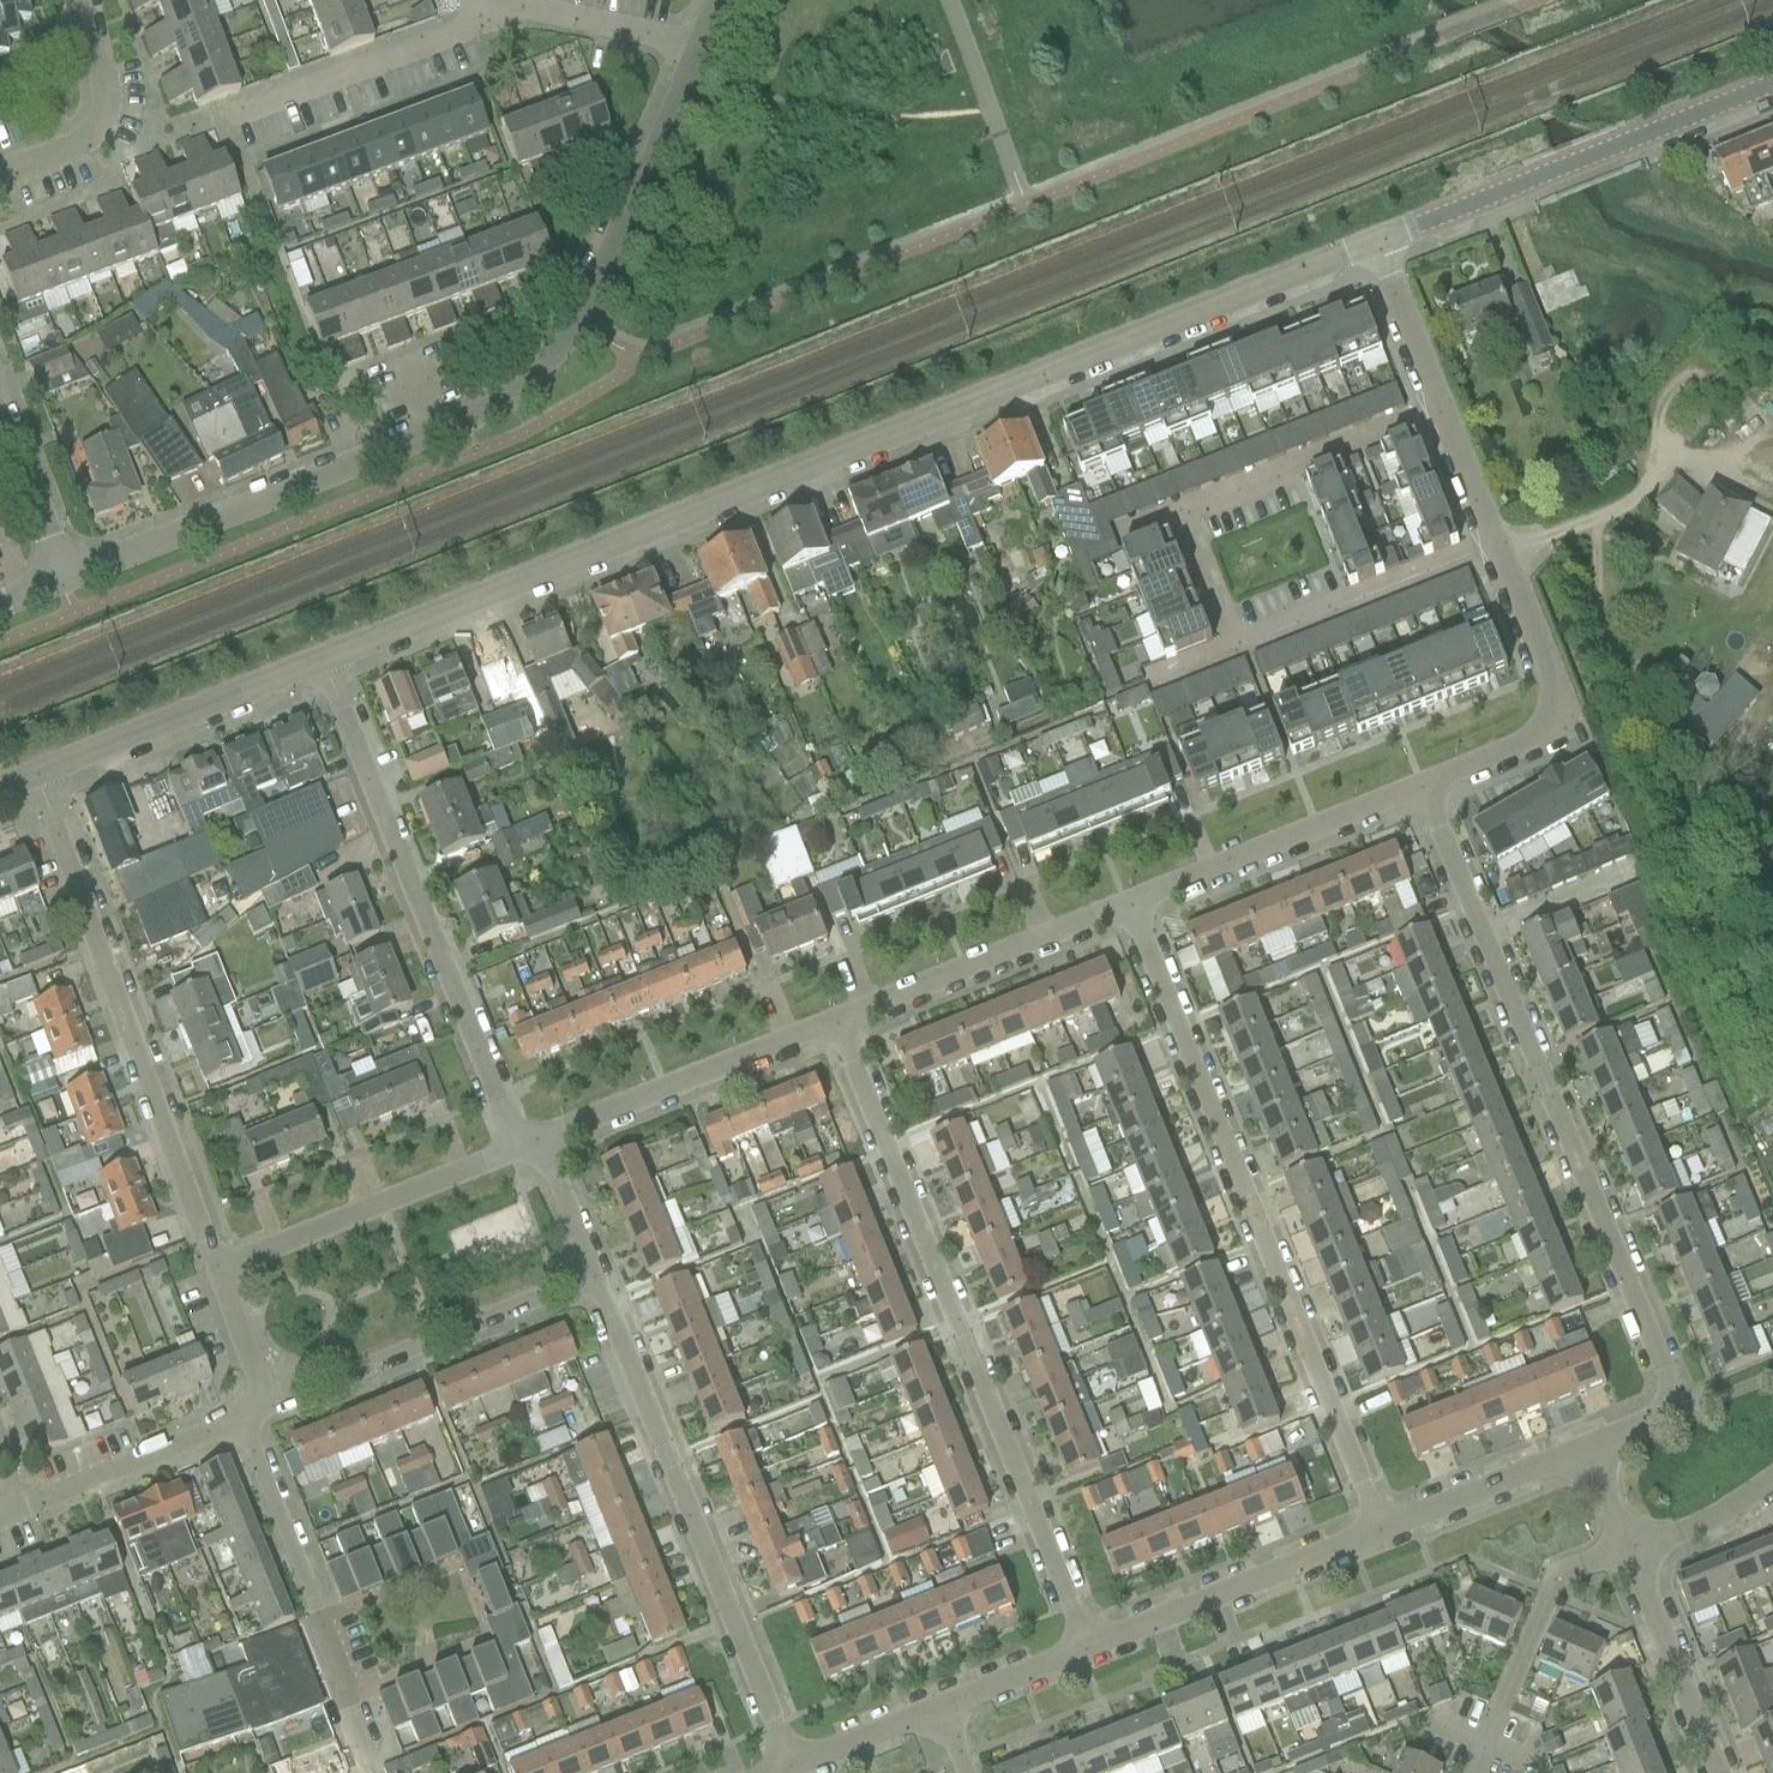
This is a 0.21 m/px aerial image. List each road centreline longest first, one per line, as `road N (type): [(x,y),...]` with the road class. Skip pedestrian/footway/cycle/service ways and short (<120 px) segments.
road 1 (unclassified): [(323,660),(1369,247)]
road 2 (residential): [(58,575),(481,413),(528,376),(575,324),(700,56)]
road 3 (residential): [(1589,1452),(1677,1415),(1421,785)]
road 4 (residential): [(1087,1651),(835,1021)]
road 5 (residential): [(1381,1532),(1127,904)]
road 6 (residential): [(791,1767),(584,1262)]
road 7 (unclassified): [(516,1150),(323,660)]
road 8 (unclassified): [(218,1264),(37,774)]
road 9 (unclassified): [(368,1772),(240,1423)]
road 10 (unclassified): [(268,1391),(584,1262)]
road 11 (residential): [(1421,785),(1537,735),(1548,717),(1548,694),(1486,549)]
road 12 (residential): [(534,1143),(835,1021)]
road 13 (residential): [(218,1264),(516,1150)]
road 14 (residential): [(1127,904),(1421,785)]
road 15 (residential): [(1087,1651),(1381,1532)]
road 16 (residential): [(835,1021),(1127,904)]
road 17 (unclassified): [(37,774),(323,660)]
road 18 (residential): [(1467,1772),(1555,1578),(1631,1554)]
road 19 (residential): [(488,15),(218,122)]
road 20 (residential): [(1177,519),(1434,415)]
road 21 (residential): [(1231,652),(1486,549)]
road 22 (unclassified): [(0,1513),(240,1423)]
road 23 (residential): [(0,180),(81,151),(98,132),(104,103),(84,0)]
road 24 (residential): [(1716,1772),(1631,1554)]
road 25 (residential): [(1381,1532),(1589,1452)]
road 26 (residential): [(700,56),(523,8),(488,15)]
road 27 (residential): [(1369,247),(1547,176)]
road 28 (residential): [(1434,415),(1369,247)]
road 29 (residential): [(58,575),(0,412)]
road 30 (residential): [(1615,149),(1772,86)]
road 31 (residential): [(936,1709),(1087,1651)]
road 32 (residential): [(1631,1554),(1700,1528),(1772,1479)]
road 33 (residential): [(791,1767),(936,1709)]
road 34 (residential): [(1486,549),(1434,415)]
road 35 (residential): [(1177,519),(1231,652)]
road 36 (unclassified): [(268,1391),(218,1264)]
road 37 (residential): [(584,1262),(534,1143)]

